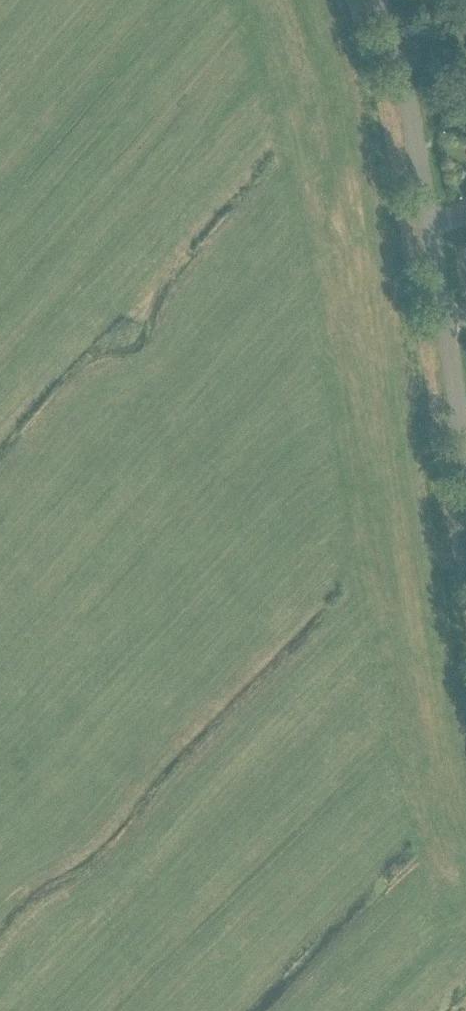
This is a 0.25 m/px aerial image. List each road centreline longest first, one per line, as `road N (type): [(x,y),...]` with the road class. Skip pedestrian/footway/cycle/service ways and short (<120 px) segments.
road 1 (unclassified): [(465,449),(399,65),(376,0)]

